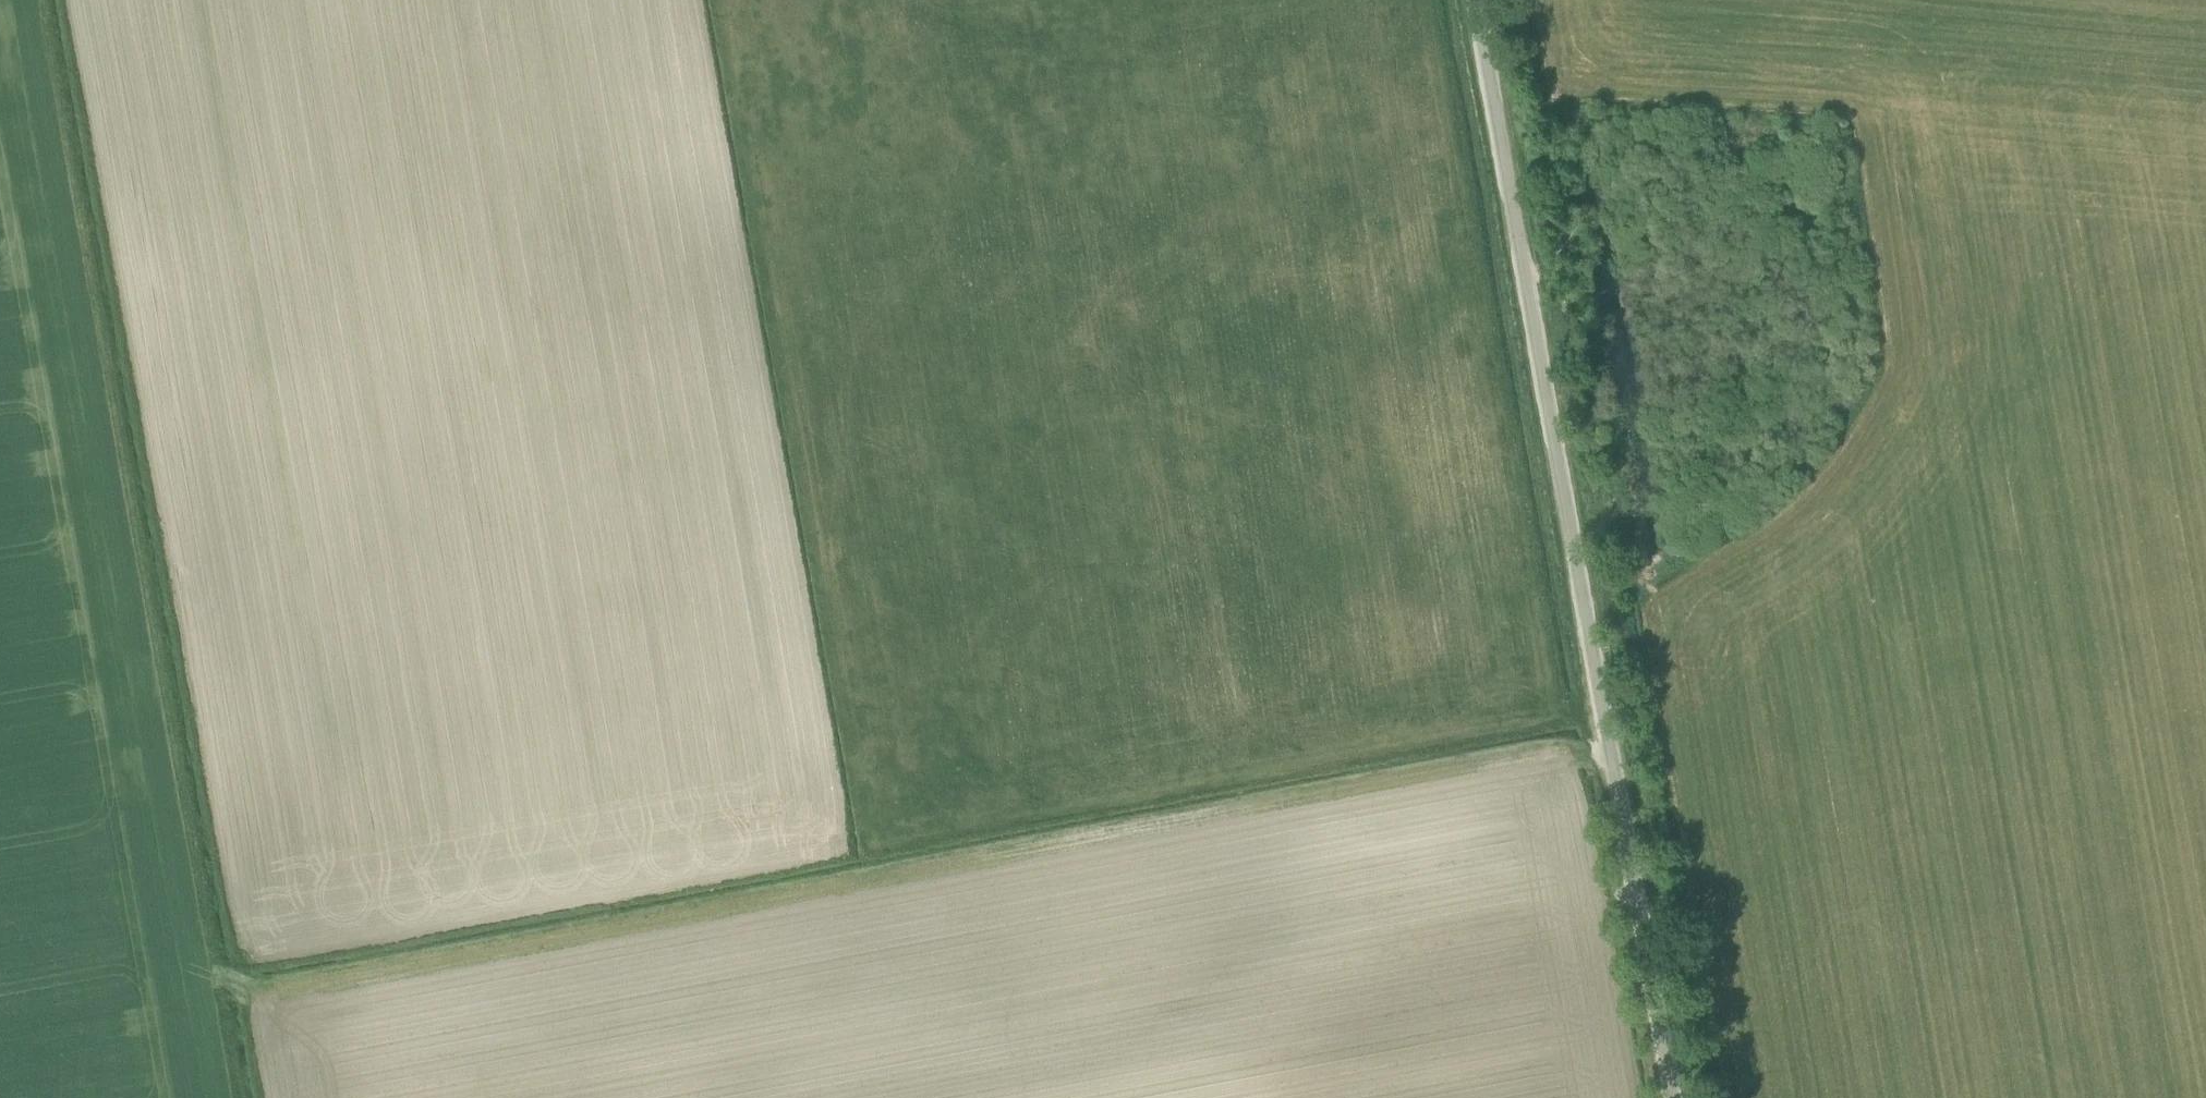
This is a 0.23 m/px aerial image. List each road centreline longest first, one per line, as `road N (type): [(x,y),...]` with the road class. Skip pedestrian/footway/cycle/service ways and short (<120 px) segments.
road 1 (unclassified): [(1662,1097),(1483,0)]
road 2 (track): [(197,976),(229,1097)]

